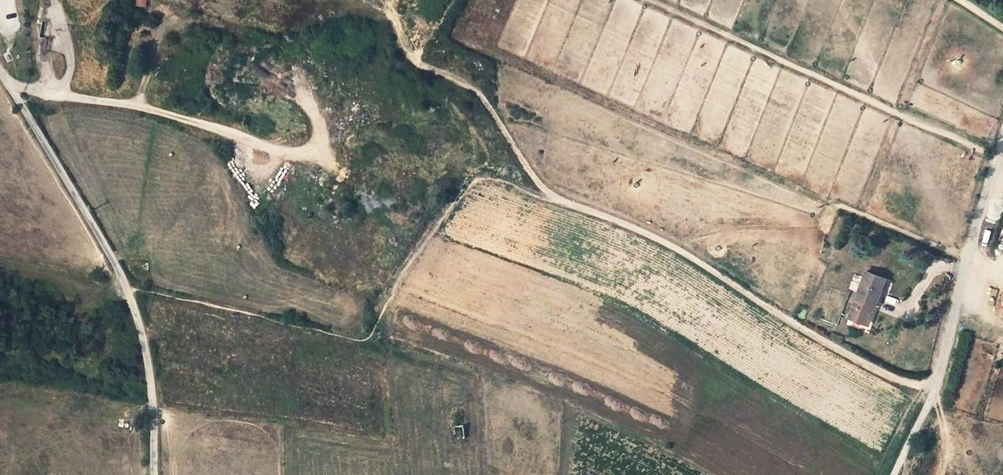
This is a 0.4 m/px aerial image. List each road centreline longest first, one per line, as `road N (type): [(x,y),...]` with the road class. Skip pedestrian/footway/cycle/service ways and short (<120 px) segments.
road 1 (track): [(936,386),(909,383),(819,338),(651,235),(541,188),(483,95),(414,60),(391,11)]
road 2 (unclassified): [(157,474),(144,337),(123,281),(0,61)]
road 3 (track): [(12,83),(167,112),(308,154),(319,149),(322,127),(301,83)]
road 4 (track): [(651,0),(999,157)]
road 5 (unclassified): [(1002,141),(940,373),(894,474)]

